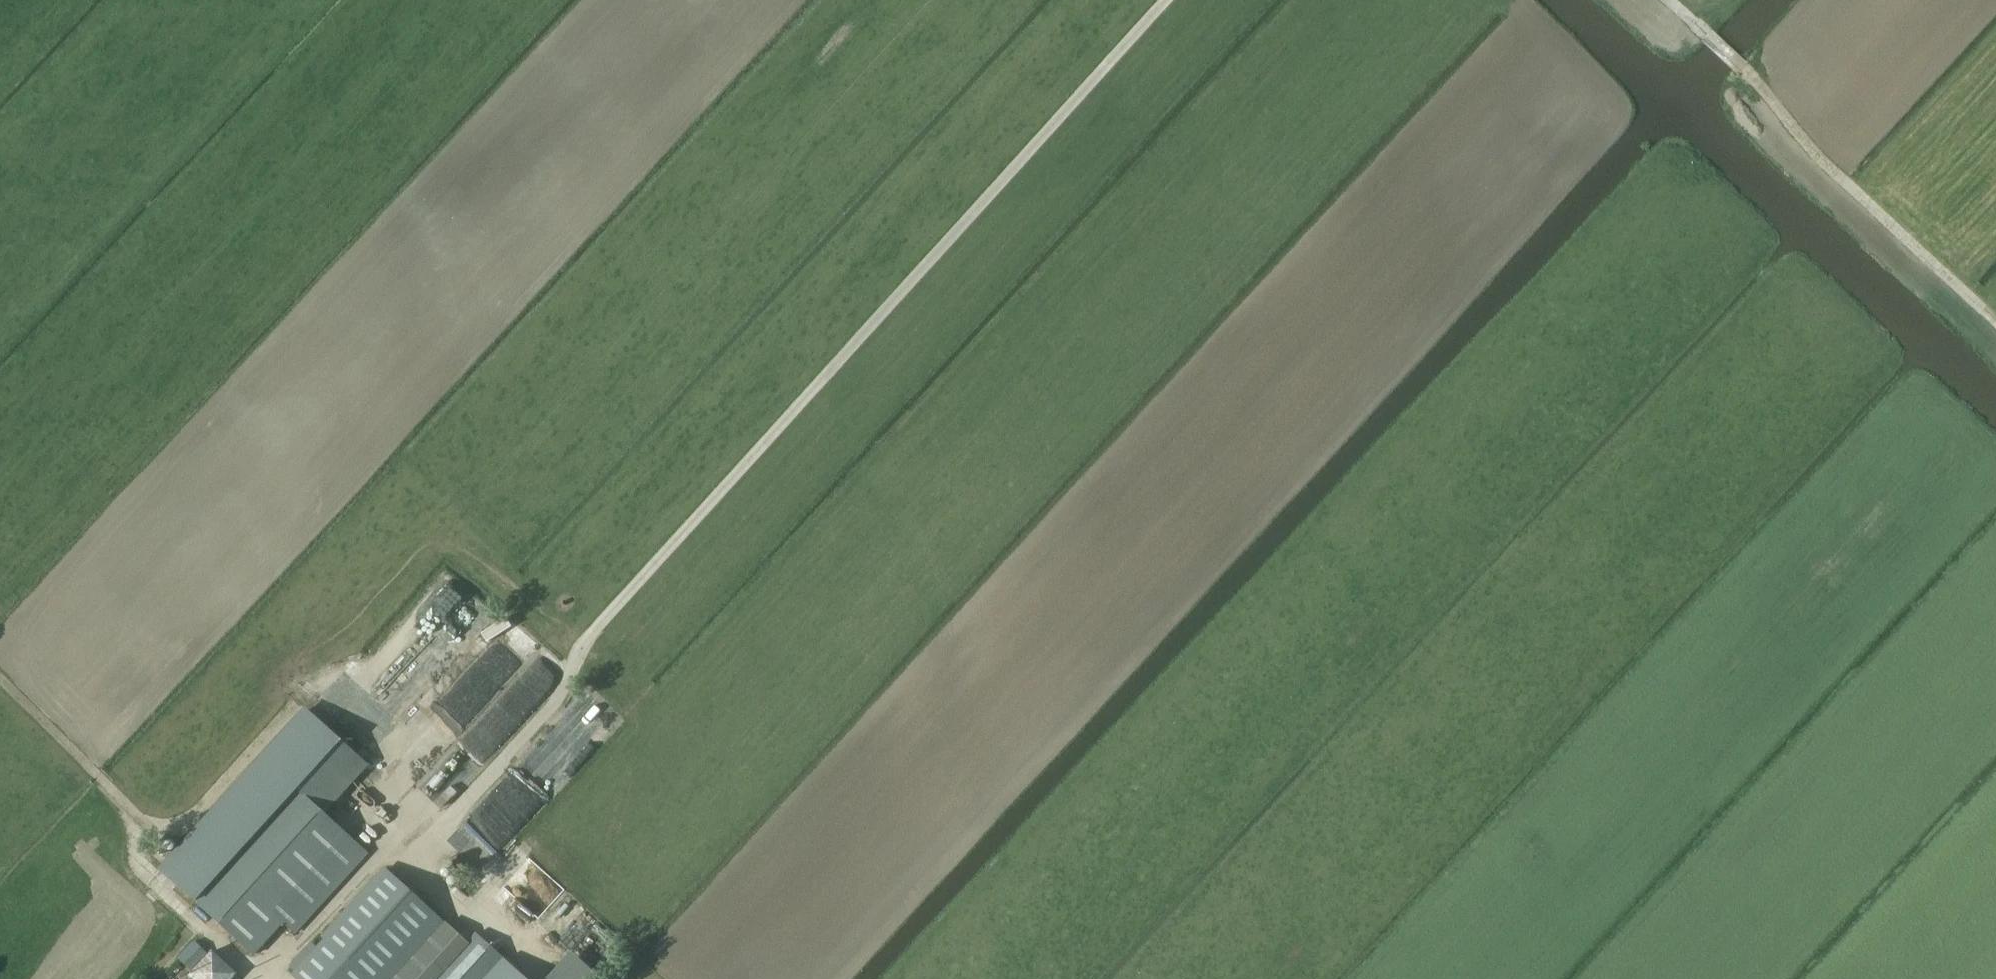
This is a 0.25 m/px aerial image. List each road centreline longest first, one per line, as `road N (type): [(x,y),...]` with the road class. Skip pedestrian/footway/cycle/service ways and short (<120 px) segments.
road 1 (track): [(249,978),(274,973),(387,849),(419,852),(563,699),(576,656),(1167,0)]
road 2 (track): [(1995,318),(1796,132),(1671,0)]
road 3 (track): [(253,975),(138,866),(145,828),(0,682)]

